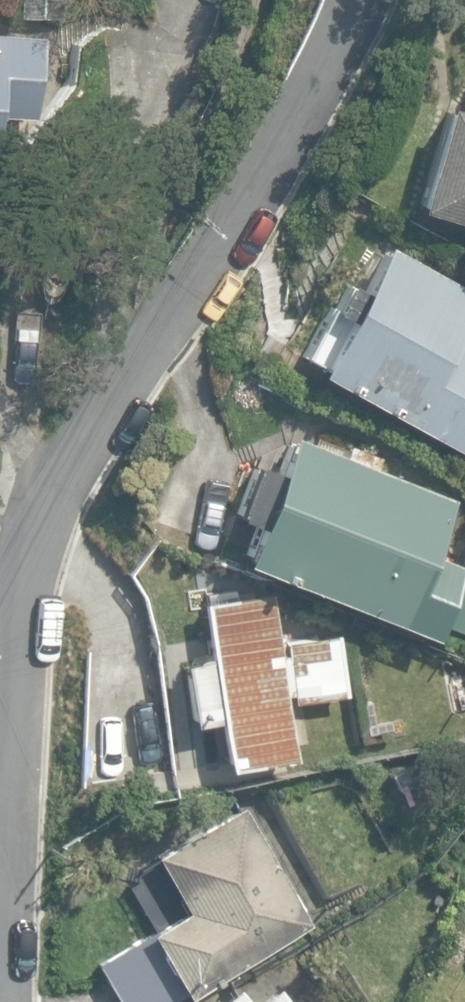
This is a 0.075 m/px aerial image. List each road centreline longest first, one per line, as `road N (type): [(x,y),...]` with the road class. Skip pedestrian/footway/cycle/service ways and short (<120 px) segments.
road 1 (residential): [(0,749),(44,542),(71,484),(236,227),(354,0)]

